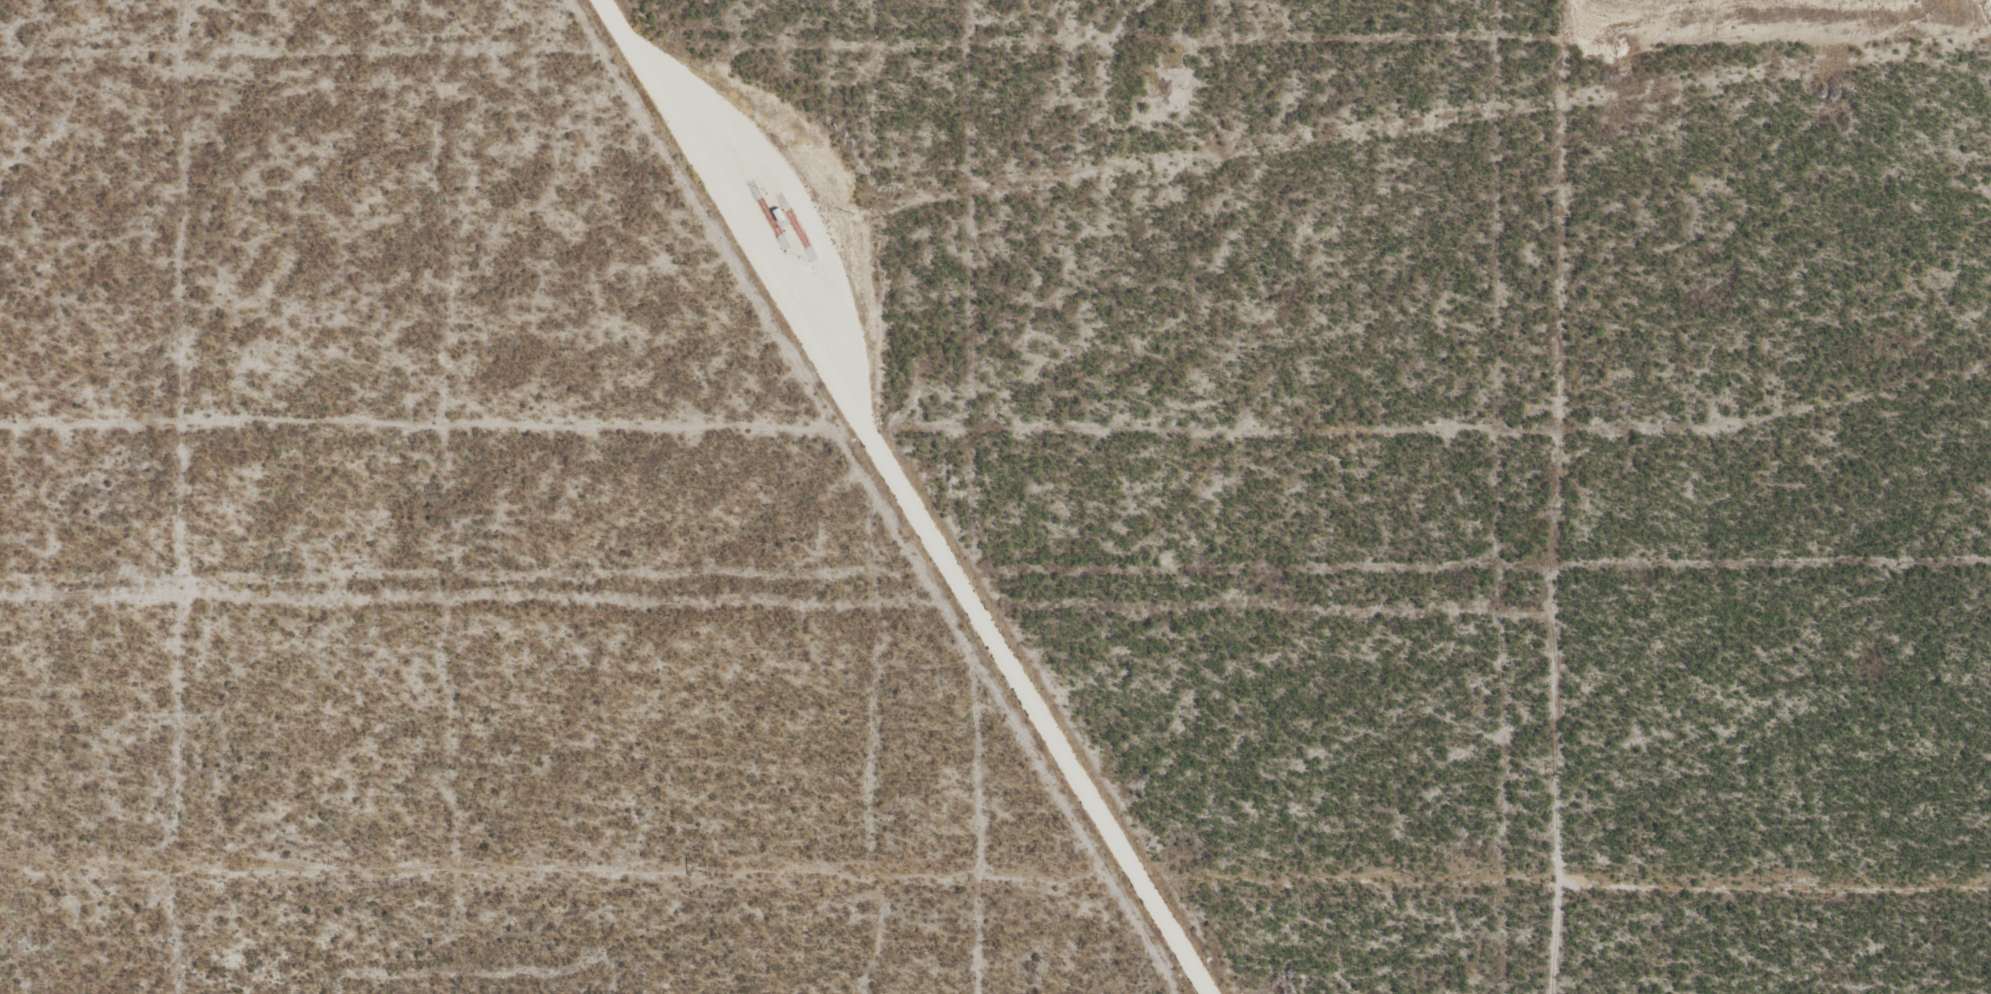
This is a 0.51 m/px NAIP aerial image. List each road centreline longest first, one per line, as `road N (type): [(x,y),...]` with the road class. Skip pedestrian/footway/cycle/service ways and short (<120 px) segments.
road 1 (residential): [(1207,993),(598,0)]

